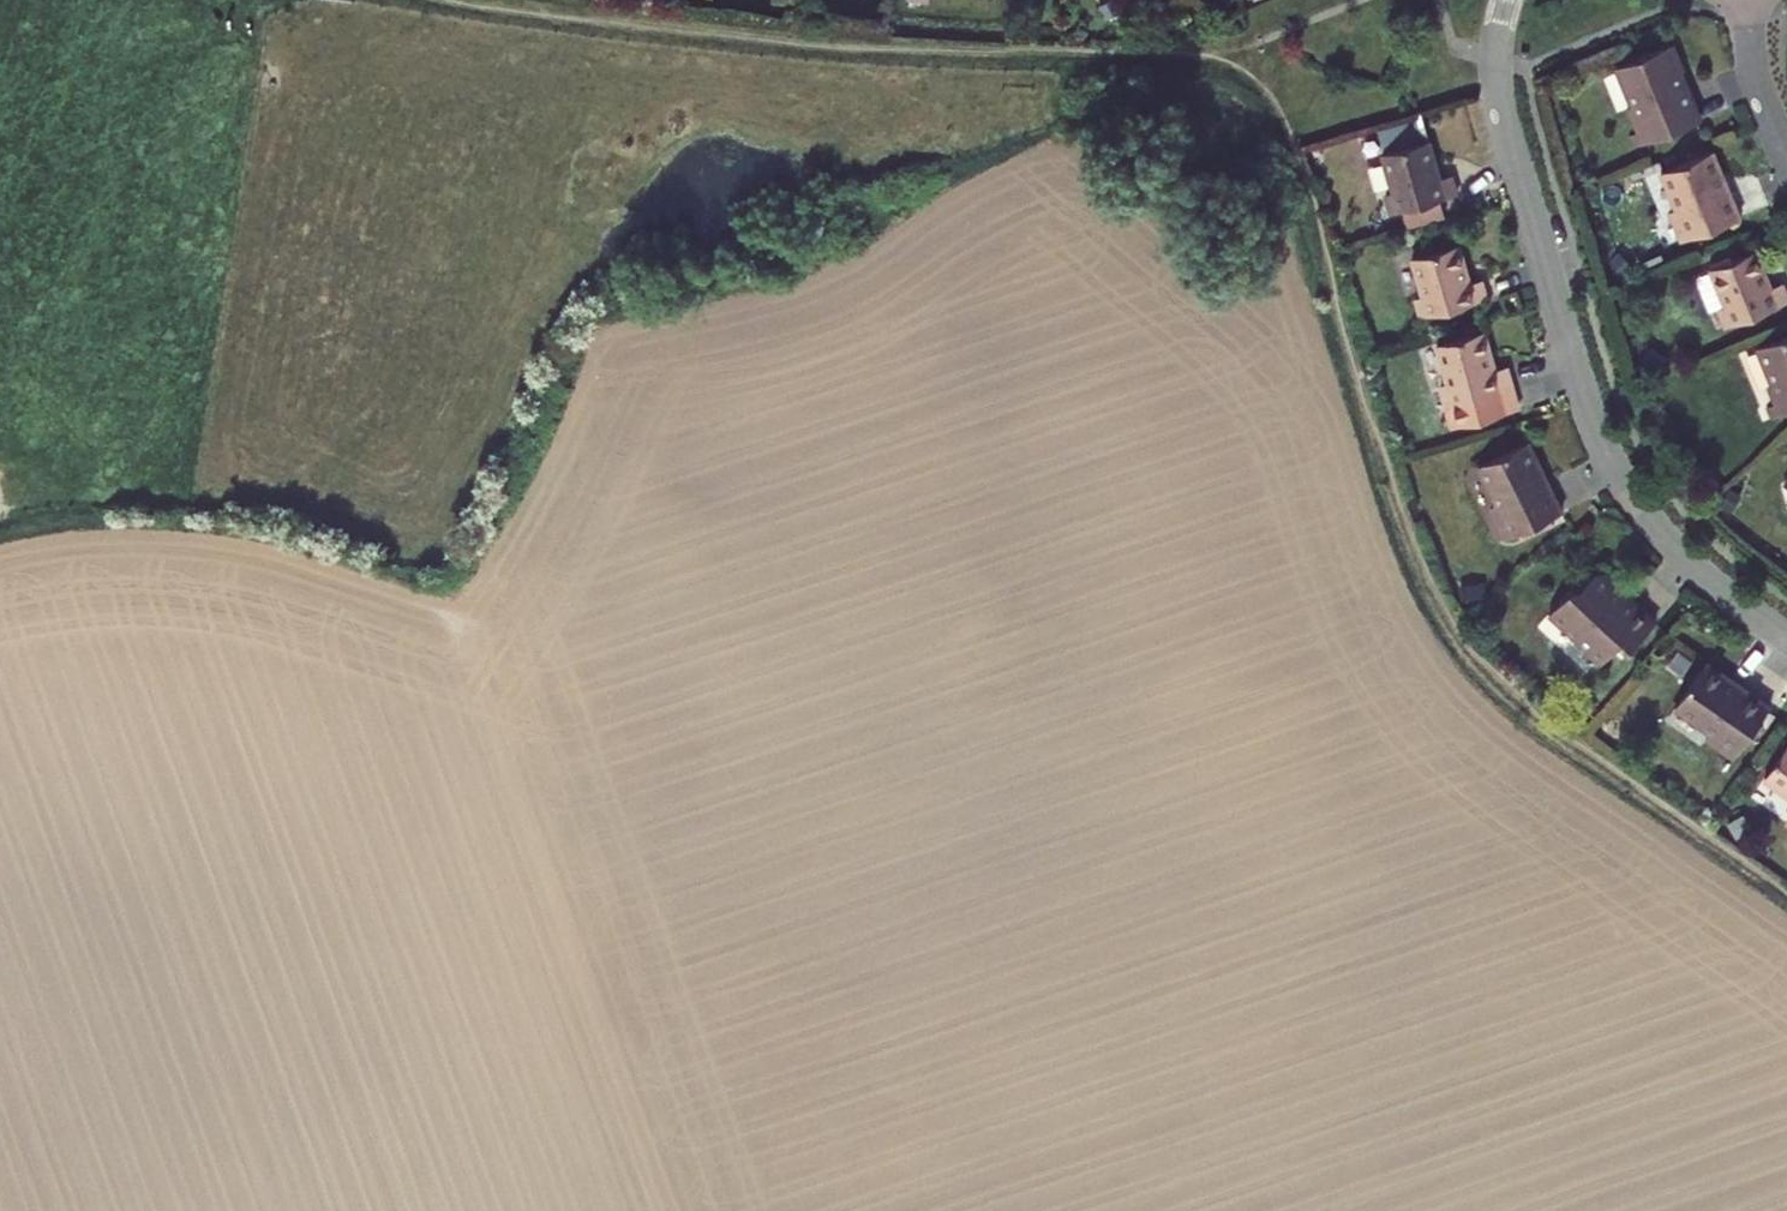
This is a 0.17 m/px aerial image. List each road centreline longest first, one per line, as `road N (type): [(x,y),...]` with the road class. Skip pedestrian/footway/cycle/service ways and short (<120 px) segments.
road 1 (residential): [(1786,637),(1655,529),(1595,432),(1502,110),(1497,56),(1506,0)]
road 2 (residential): [(1737,0),(1786,156)]

